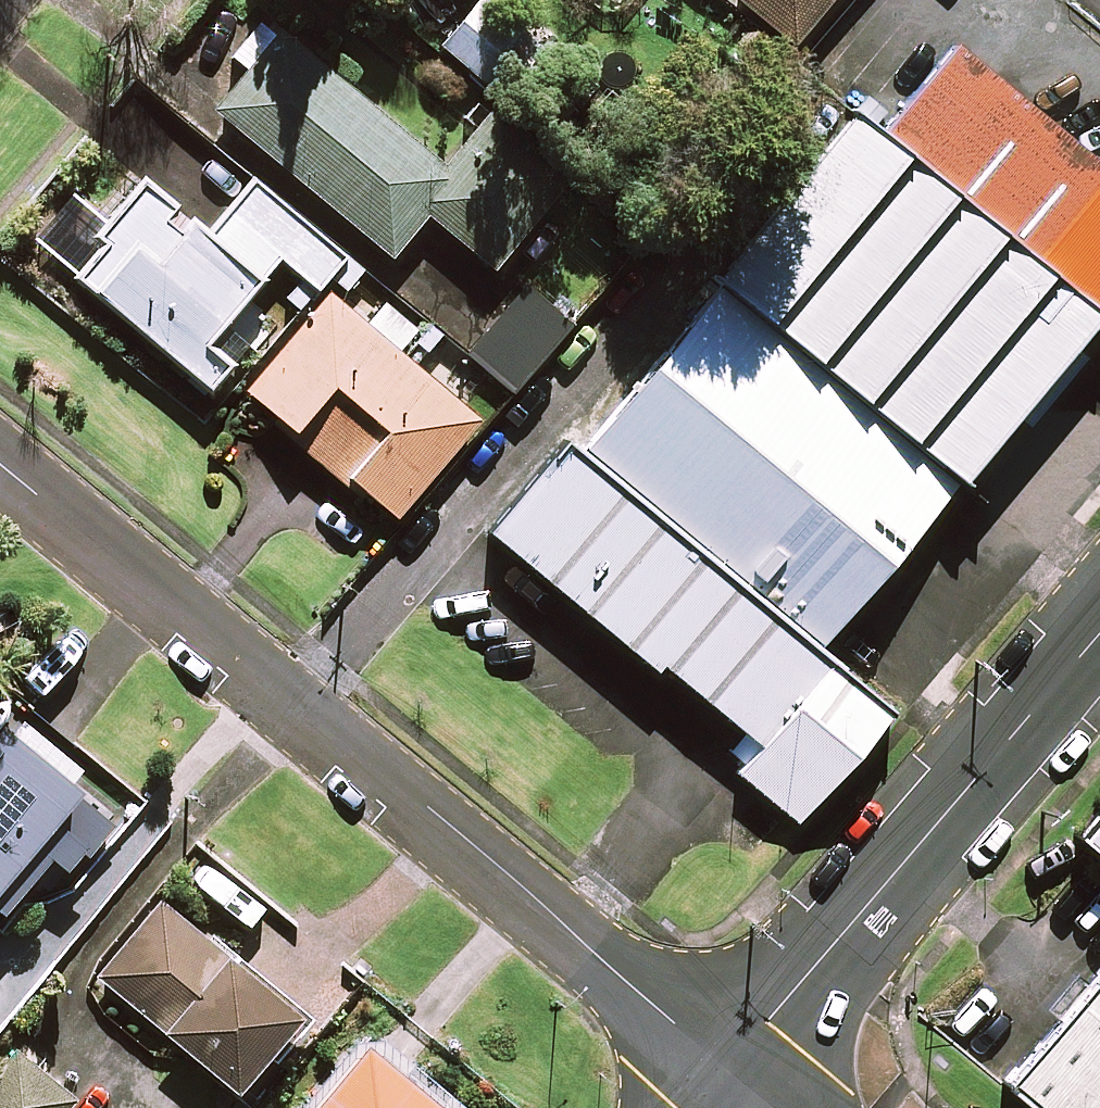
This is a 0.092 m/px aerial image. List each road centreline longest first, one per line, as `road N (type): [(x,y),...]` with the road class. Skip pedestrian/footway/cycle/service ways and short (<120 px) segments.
road 1 (residential): [(0,455),(301,699),(731,1073)]
road 2 (residential): [(731,1073),(1099,633)]

